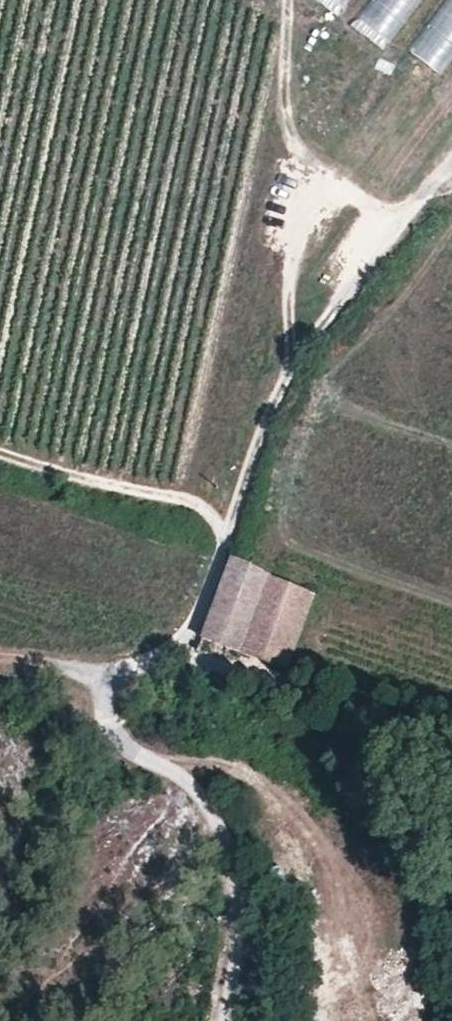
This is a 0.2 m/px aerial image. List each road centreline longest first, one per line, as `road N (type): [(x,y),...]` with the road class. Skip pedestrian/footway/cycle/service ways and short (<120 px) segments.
road 1 (track): [(451,187),(436,191),(296,359),(188,638),(168,654),(103,671)]
road 2 (unclassified): [(227,1020),(237,884),(217,825),(190,785),(120,748),(106,721),(103,671)]
road 3 (track): [(179,647),(451,730)]
road 4 (track): [(226,543),(213,521),(185,504),(0,453)]

